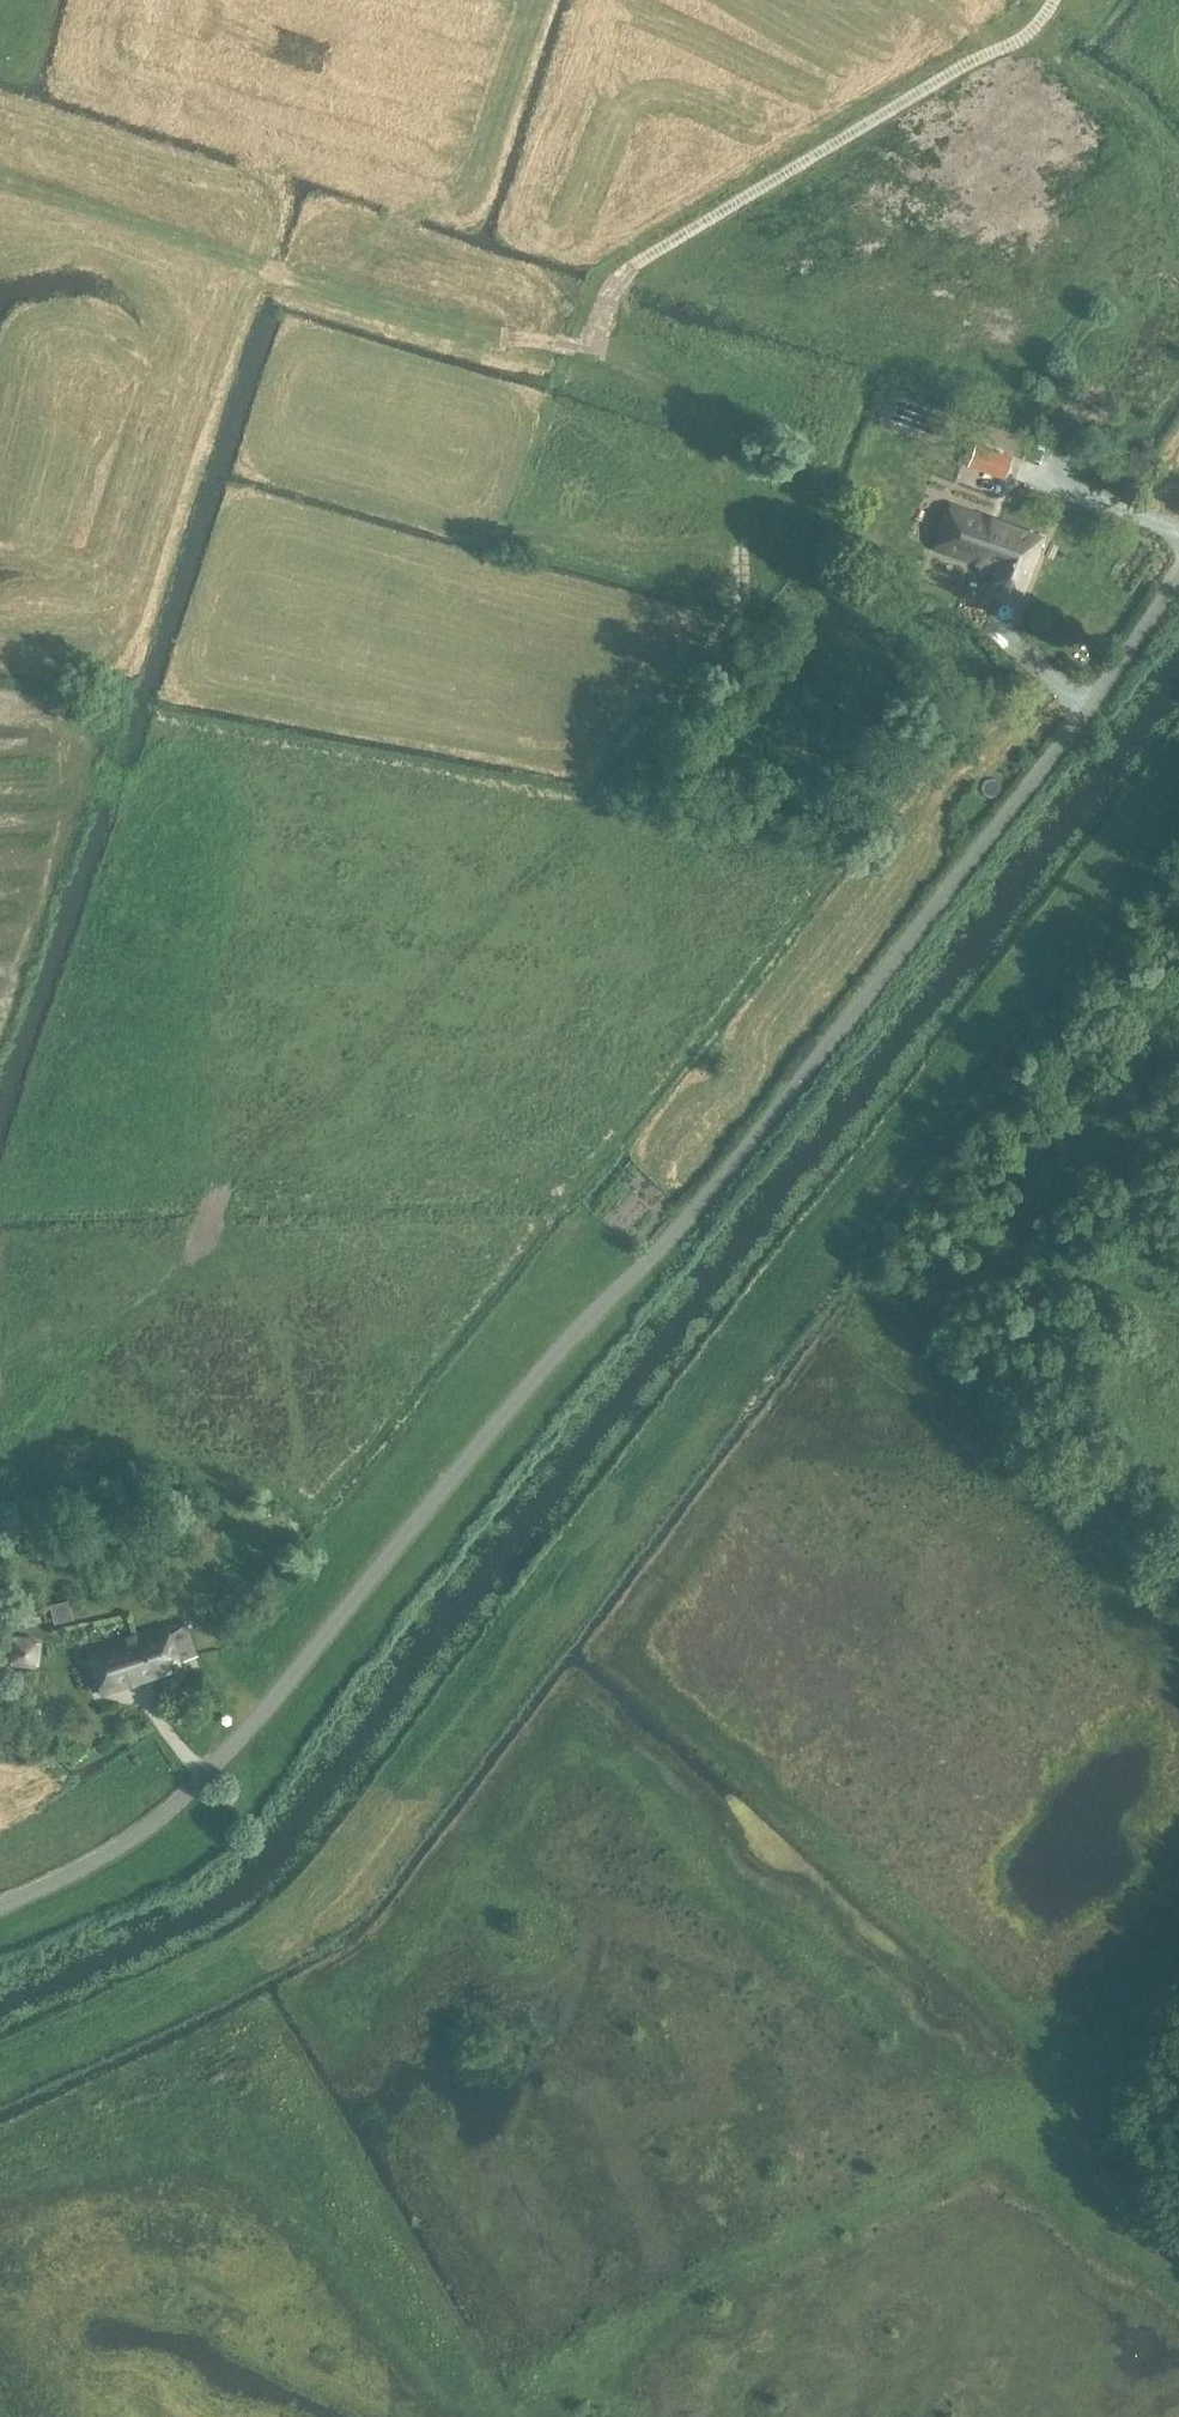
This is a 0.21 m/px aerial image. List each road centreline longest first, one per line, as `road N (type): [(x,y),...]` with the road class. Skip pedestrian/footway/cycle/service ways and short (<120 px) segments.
road 1 (track): [(0,175),(590,371)]
road 2 (track): [(590,371),(727,411),(734,635),(603,794)]
road 3 (track): [(1051,0),(1037,25),(628,271)]
road 4 (track): [(950,428),(935,486),(1059,529),(1178,557)]

